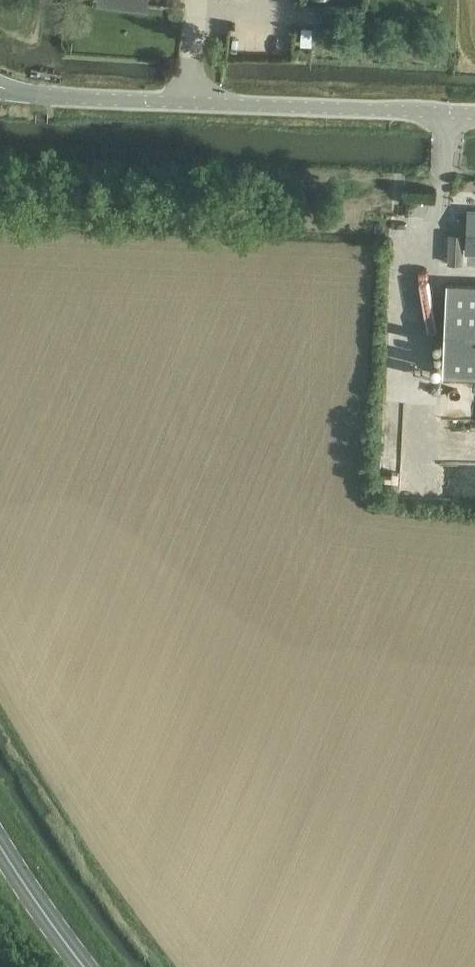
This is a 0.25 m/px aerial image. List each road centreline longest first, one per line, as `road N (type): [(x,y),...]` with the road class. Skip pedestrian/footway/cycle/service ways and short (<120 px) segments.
road 1 (unclassified): [(0,88),(474,114)]
road 2 (secondary): [(87,966),(0,843)]

